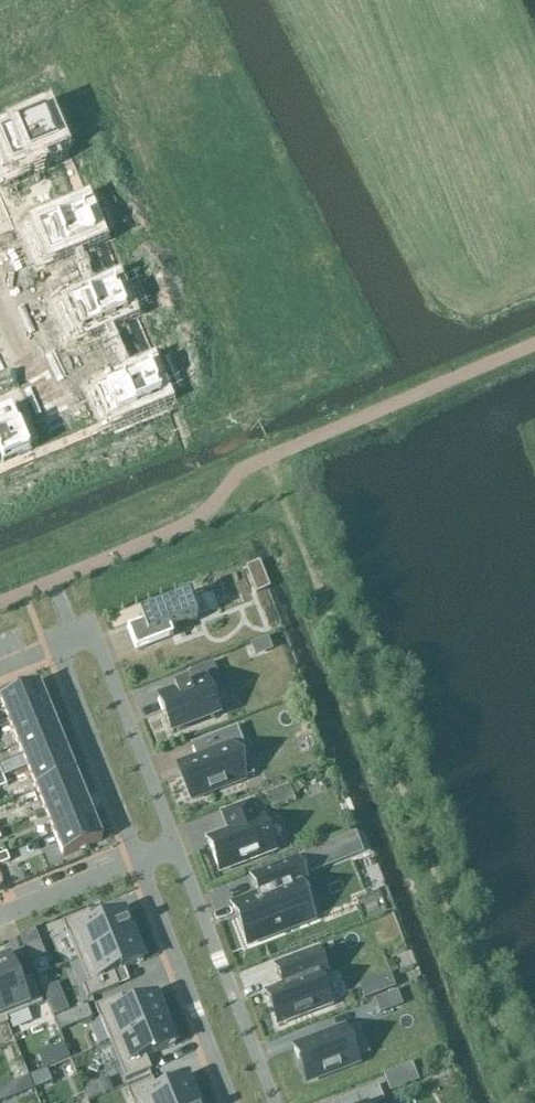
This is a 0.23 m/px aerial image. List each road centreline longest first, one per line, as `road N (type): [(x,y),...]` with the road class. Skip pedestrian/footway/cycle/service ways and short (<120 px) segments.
road 1 (residential): [(274,1102),(92,634),(56,648)]
road 2 (residential): [(138,861),(231,1102)]
road 3 (residential): [(56,648),(138,861)]
road 4 (residential): [(138,861),(0,918)]

